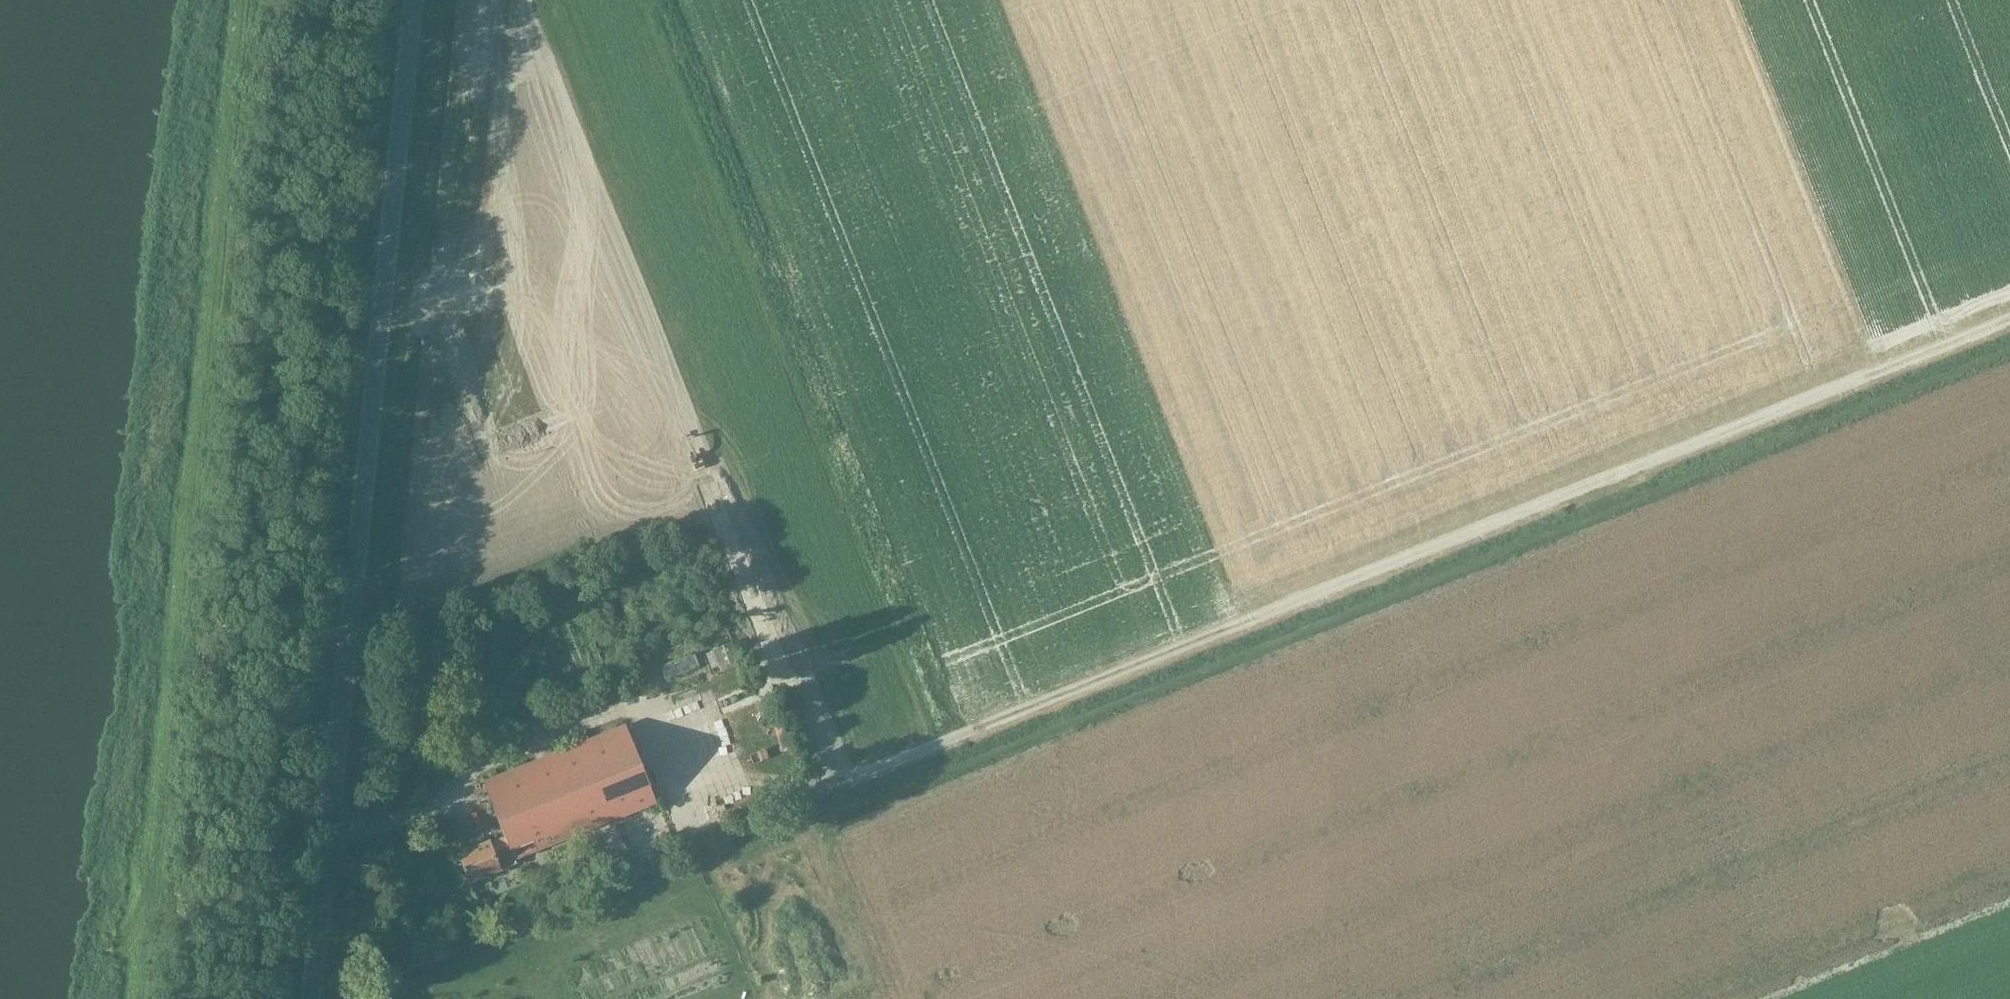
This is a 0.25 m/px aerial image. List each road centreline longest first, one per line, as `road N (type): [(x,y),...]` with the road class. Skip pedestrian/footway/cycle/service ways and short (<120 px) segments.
road 1 (unclassified): [(311,998),(413,0)]

